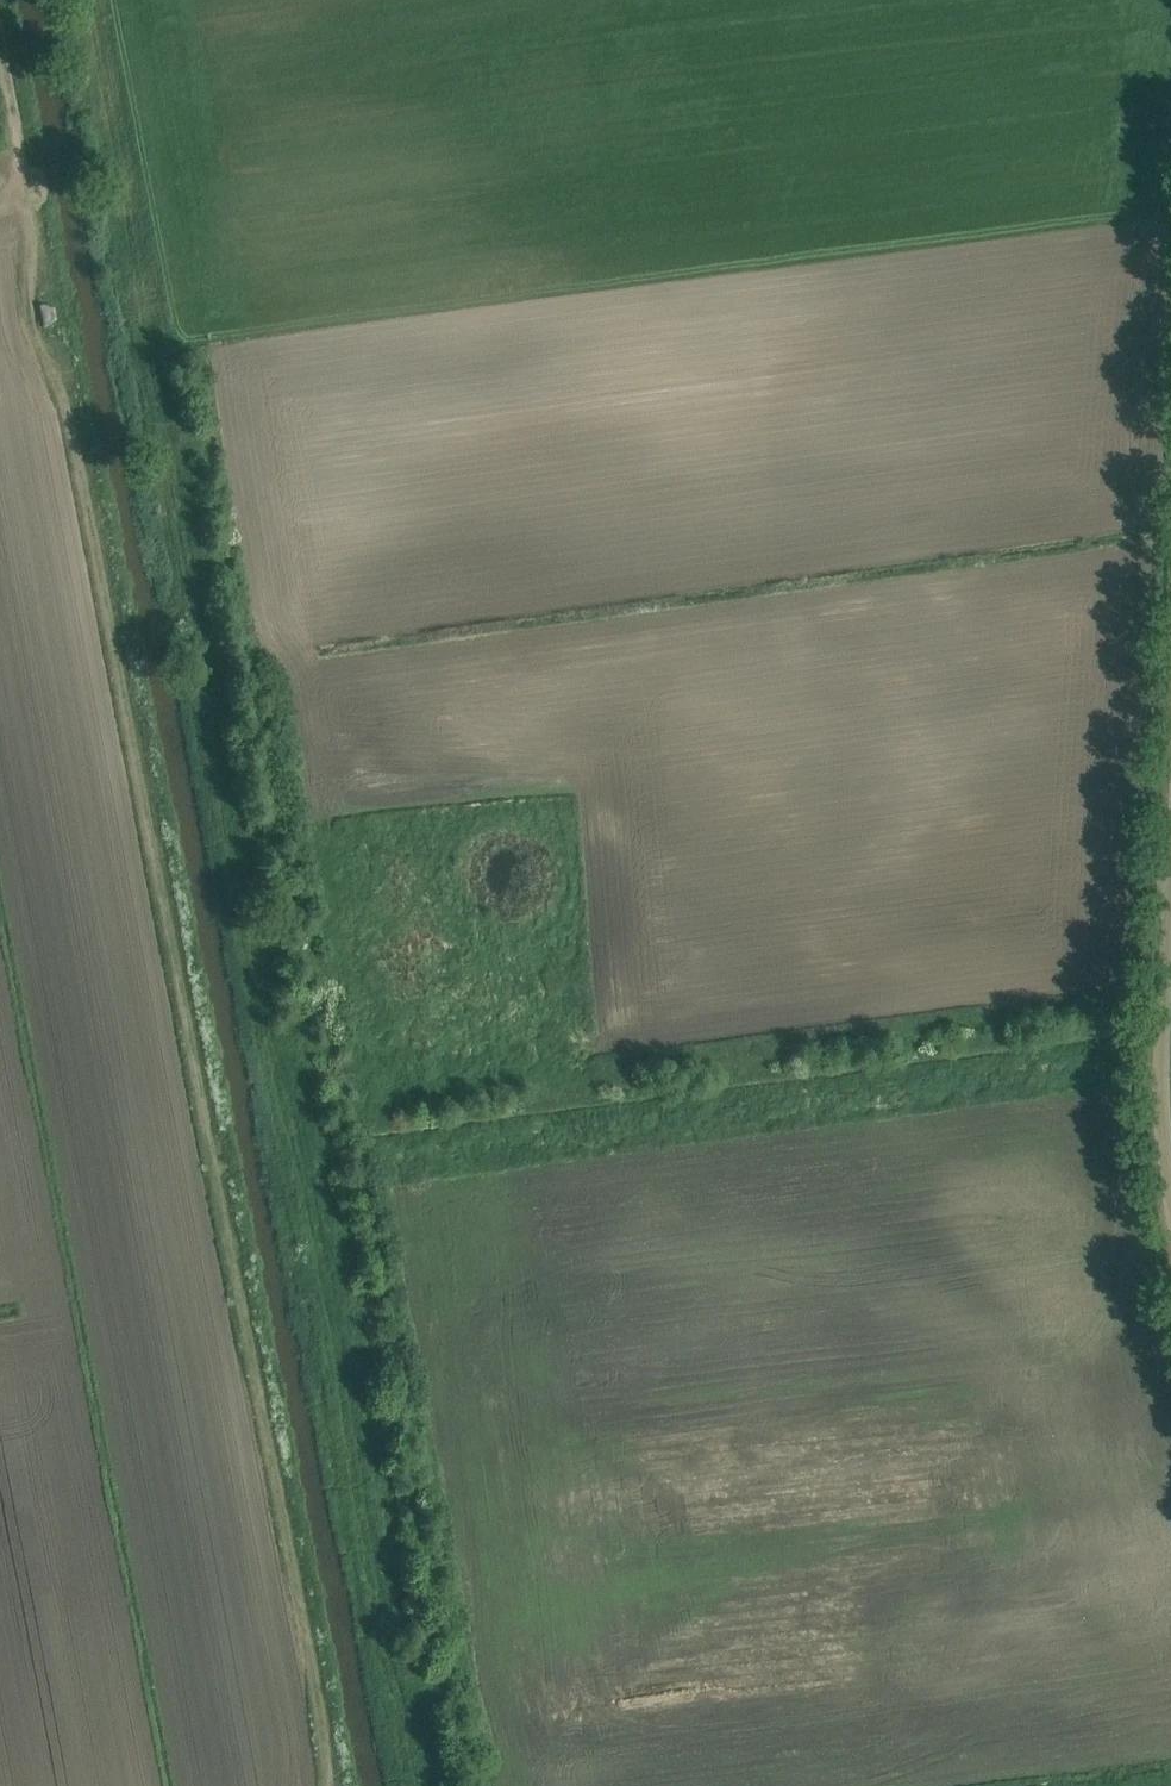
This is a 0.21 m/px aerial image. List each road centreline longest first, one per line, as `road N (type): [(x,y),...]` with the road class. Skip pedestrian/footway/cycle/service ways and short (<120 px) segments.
road 1 (track): [(0,200),(22,195),(31,226),(32,328),(61,394),(79,468),(266,1432),(324,1785)]
road 2 (unclassified): [(1170,1190),(1162,1070),(1170,914)]
road 3 (track): [(22,195),(0,36)]

